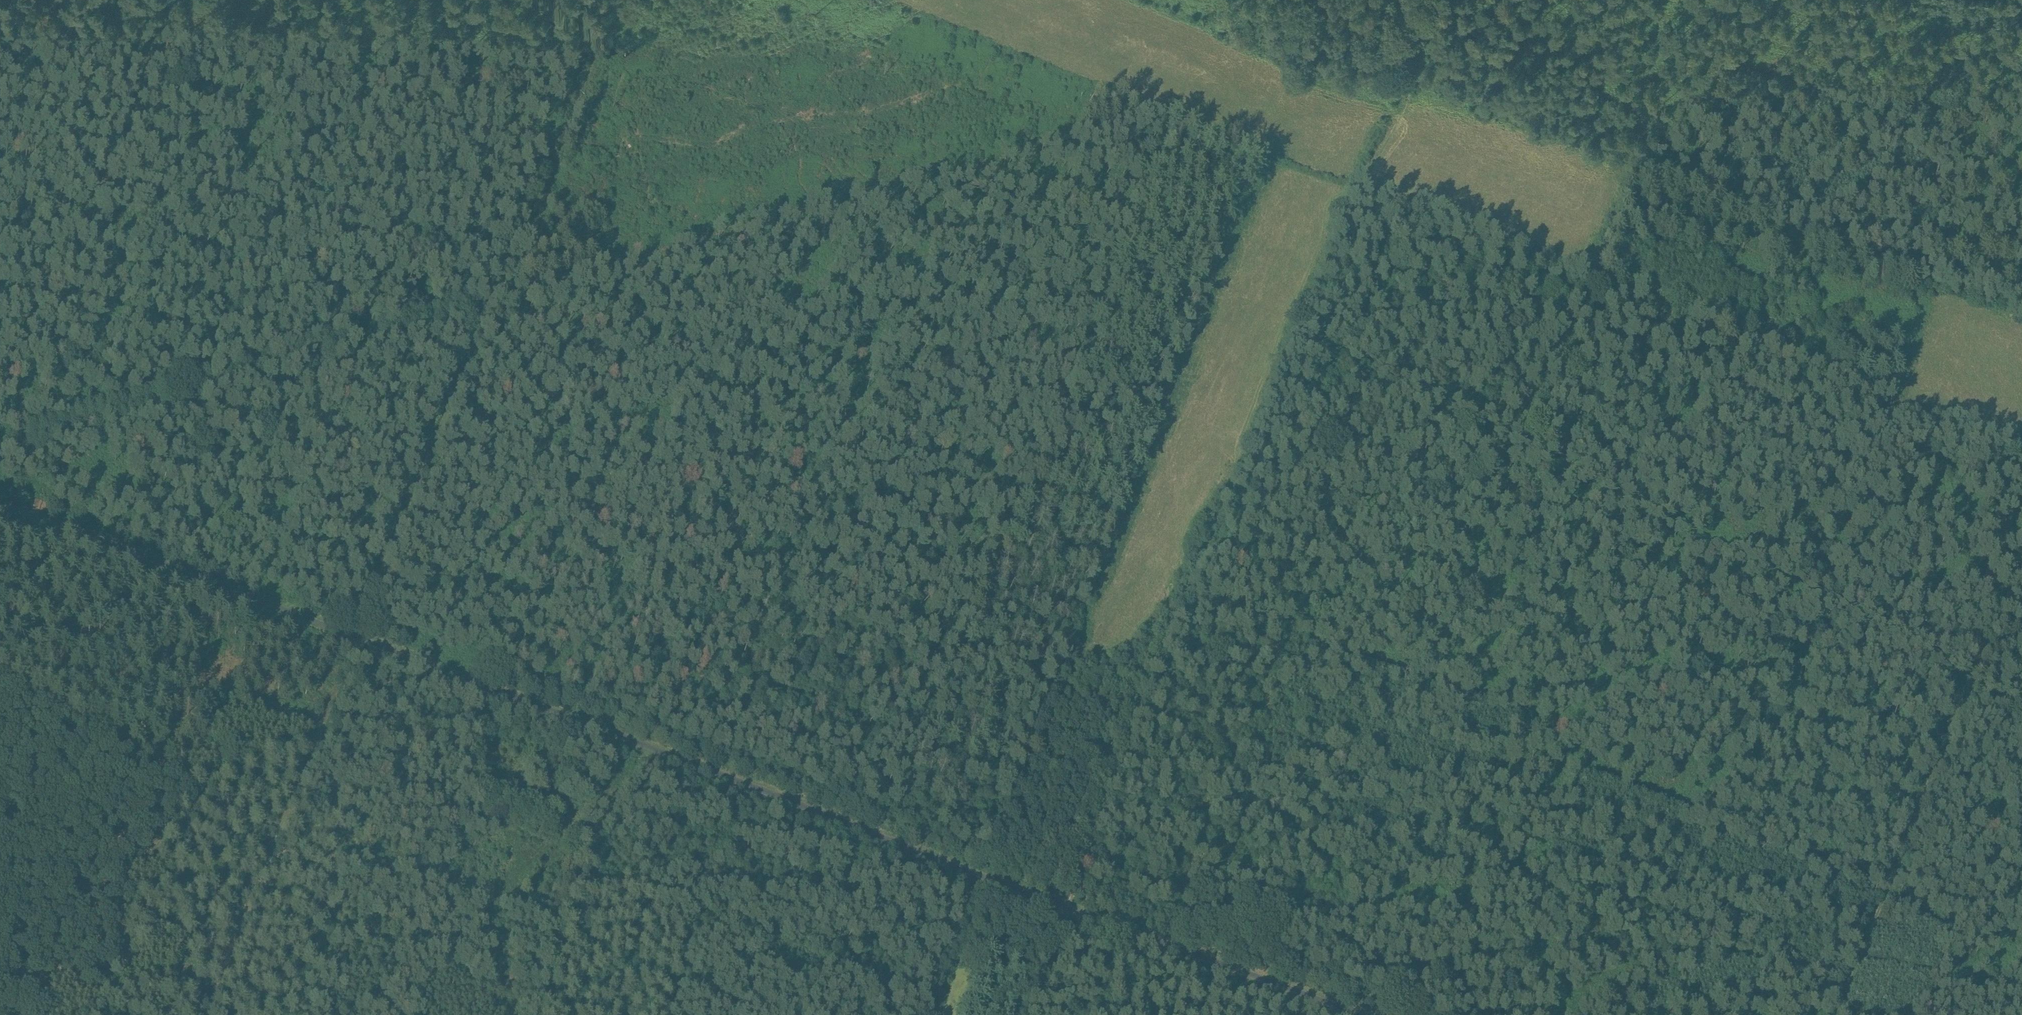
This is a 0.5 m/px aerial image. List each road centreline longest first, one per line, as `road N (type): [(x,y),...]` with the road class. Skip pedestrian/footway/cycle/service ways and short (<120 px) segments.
road 1 (track): [(1062,904),(1427,0)]
road 2 (track): [(1062,904),(360,637)]
road 3 (track): [(360,637),(609,0)]
road 4 (track): [(1840,1014),(2021,548)]
road 5 (track): [(208,1014),(360,637)]
road 6 (track): [(360,637),(0,502)]
road 7 (track): [(1354,1014),(1062,904)]

